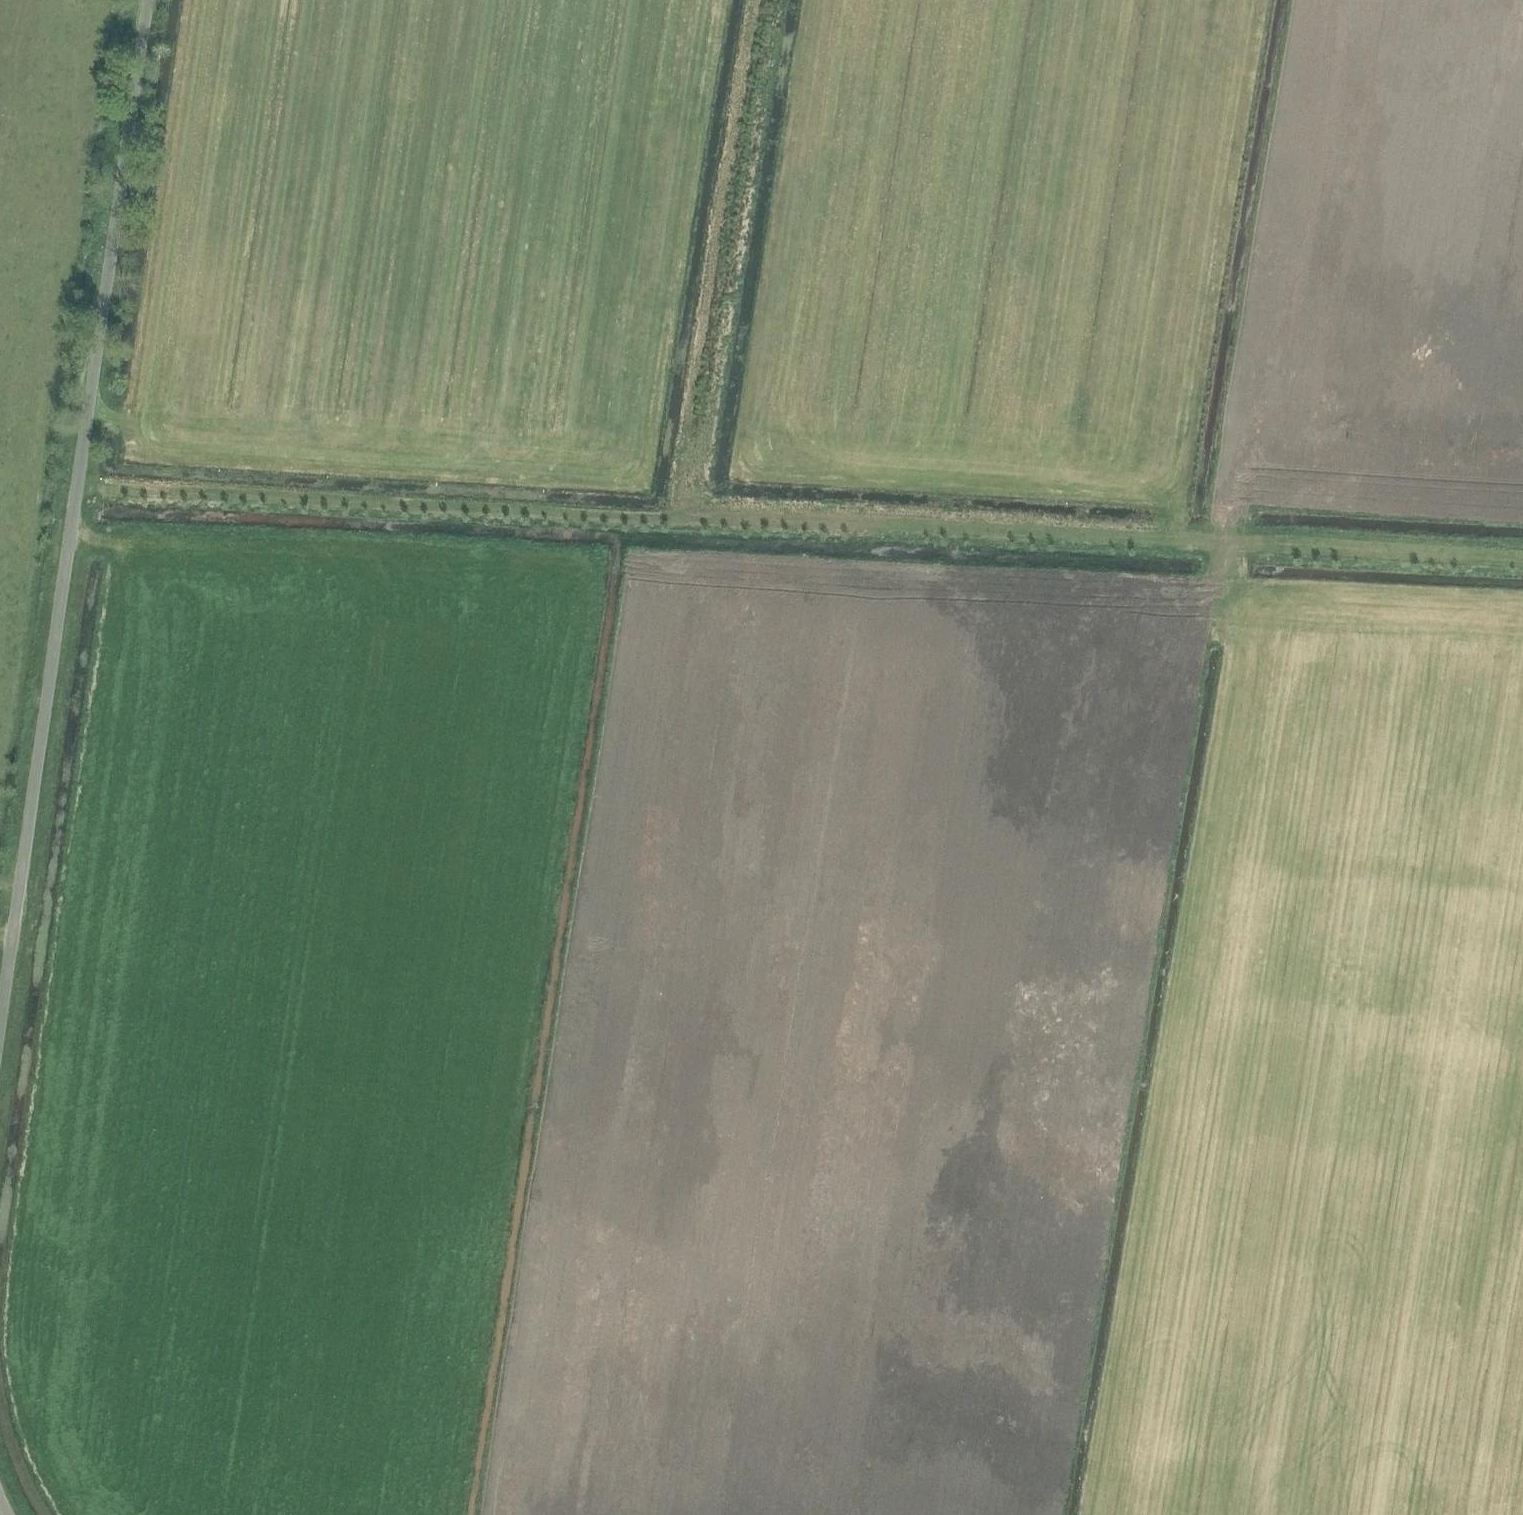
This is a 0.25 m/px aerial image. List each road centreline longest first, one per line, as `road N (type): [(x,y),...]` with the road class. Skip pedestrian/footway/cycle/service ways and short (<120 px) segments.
road 1 (unclassified): [(0,1043),(147,0)]

